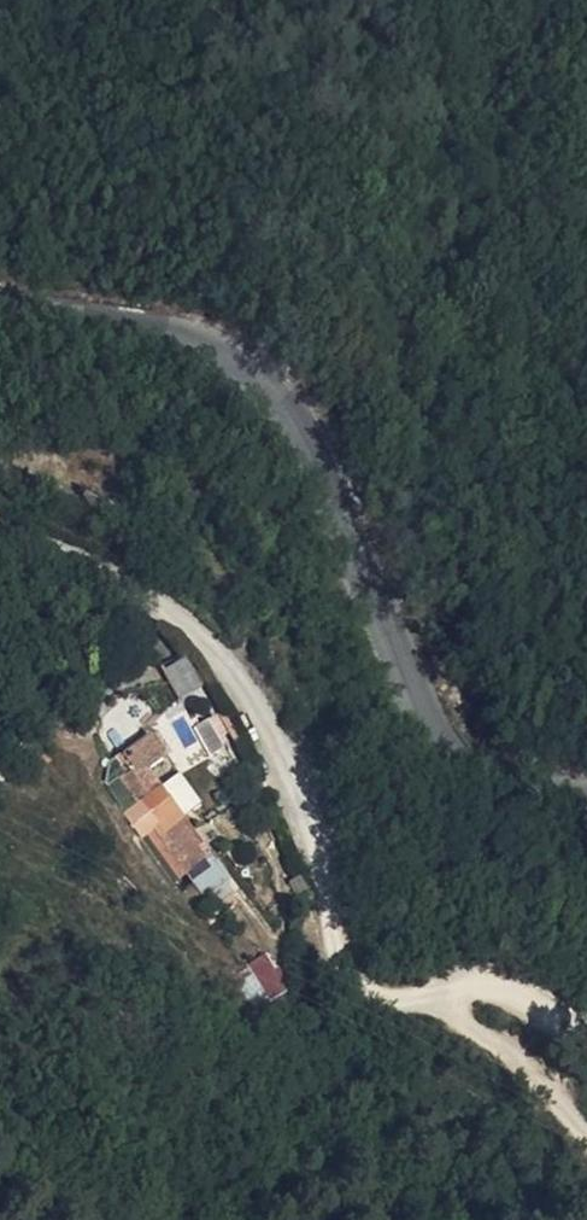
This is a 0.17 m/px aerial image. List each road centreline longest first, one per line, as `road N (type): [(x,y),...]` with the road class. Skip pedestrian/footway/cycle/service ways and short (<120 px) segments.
road 1 (secondary): [(586,798),(524,782),(453,742),(410,684),(313,438),(283,389),(231,350),(0,307)]
road 2 (track): [(423,992),(391,994),(349,955),(290,772),(212,646),(136,575),(0,518)]
road 3 (track): [(423,992),(496,1039),(586,1133)]
road 4 (track): [(586,1043),(493,991),(423,992)]

